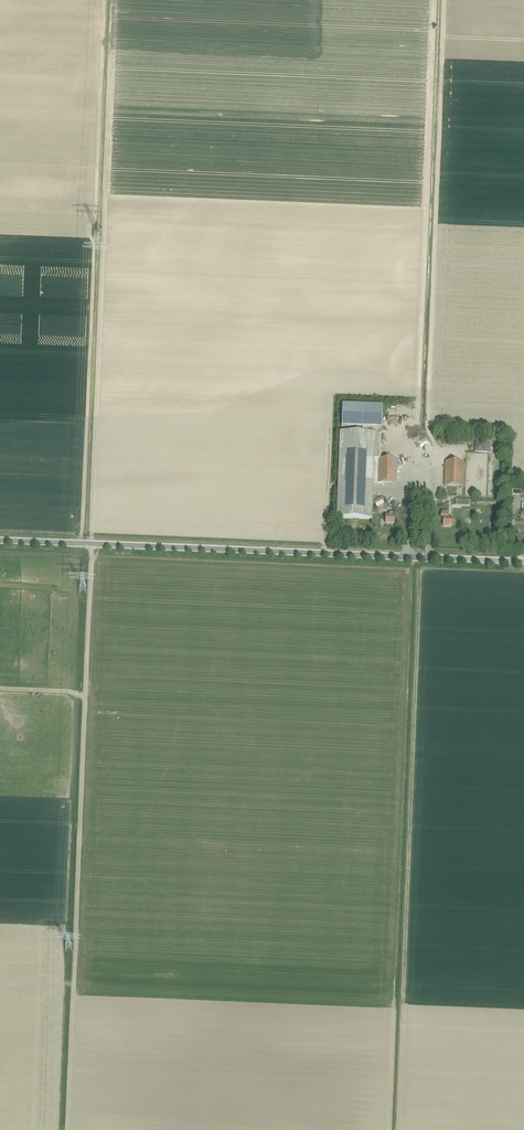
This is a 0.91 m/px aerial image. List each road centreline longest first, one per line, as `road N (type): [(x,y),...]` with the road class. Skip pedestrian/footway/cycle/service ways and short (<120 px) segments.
road 1 (unclassified): [(0,540),(523,562)]

